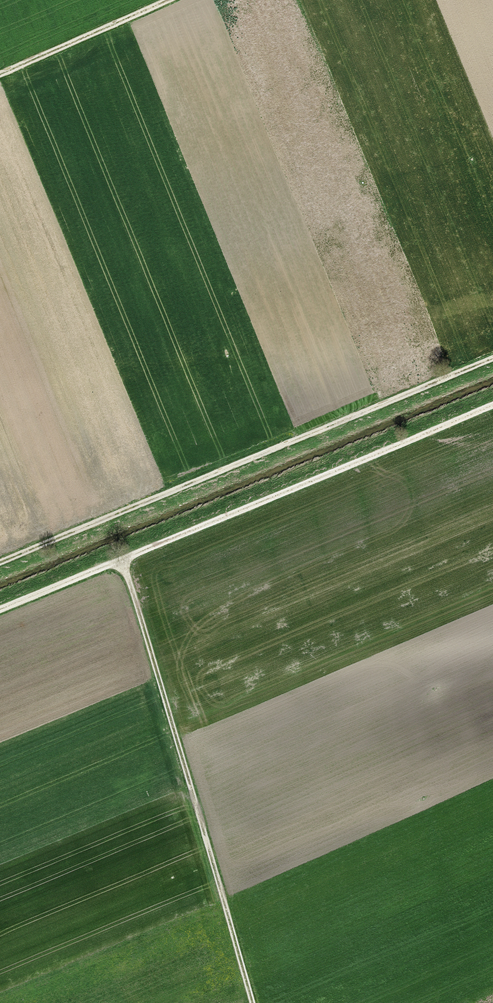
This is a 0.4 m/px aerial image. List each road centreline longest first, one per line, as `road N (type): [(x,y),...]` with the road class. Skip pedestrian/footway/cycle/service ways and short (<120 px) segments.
road 1 (track): [(0,564),(492,359)]
road 2 (track): [(492,404),(0,608)]
road 3 (track): [(119,559),(253,1002)]
road 4 (track): [(161,0),(0,70)]

